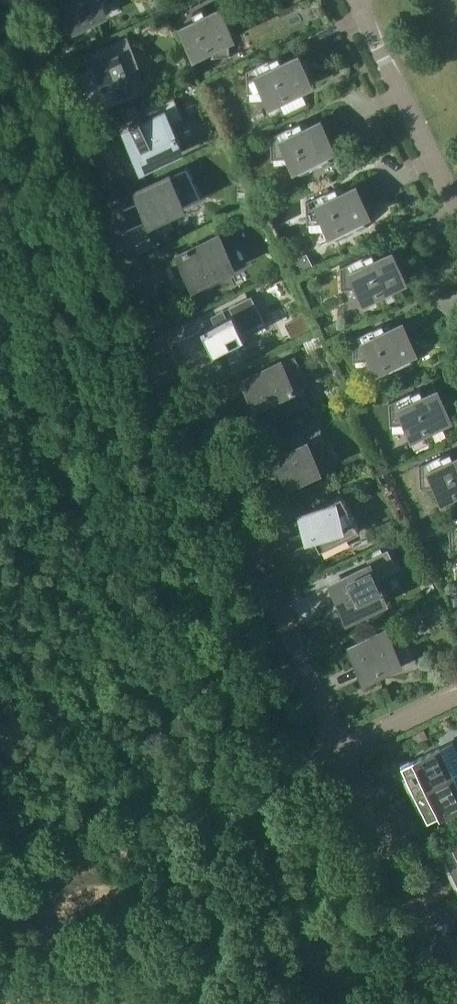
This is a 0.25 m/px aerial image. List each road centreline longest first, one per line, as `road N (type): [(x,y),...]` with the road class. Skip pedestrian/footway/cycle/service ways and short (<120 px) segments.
road 1 (residential): [(342,750),(21,0)]
road 2 (unclassified): [(341,1003),(268,870),(266,840),(267,813),(289,780),(342,750)]
road 3 (residential): [(456,997),(342,750)]
road 4 (residential): [(456,203),(355,0)]
road 5 (residential): [(342,750),(456,696)]

